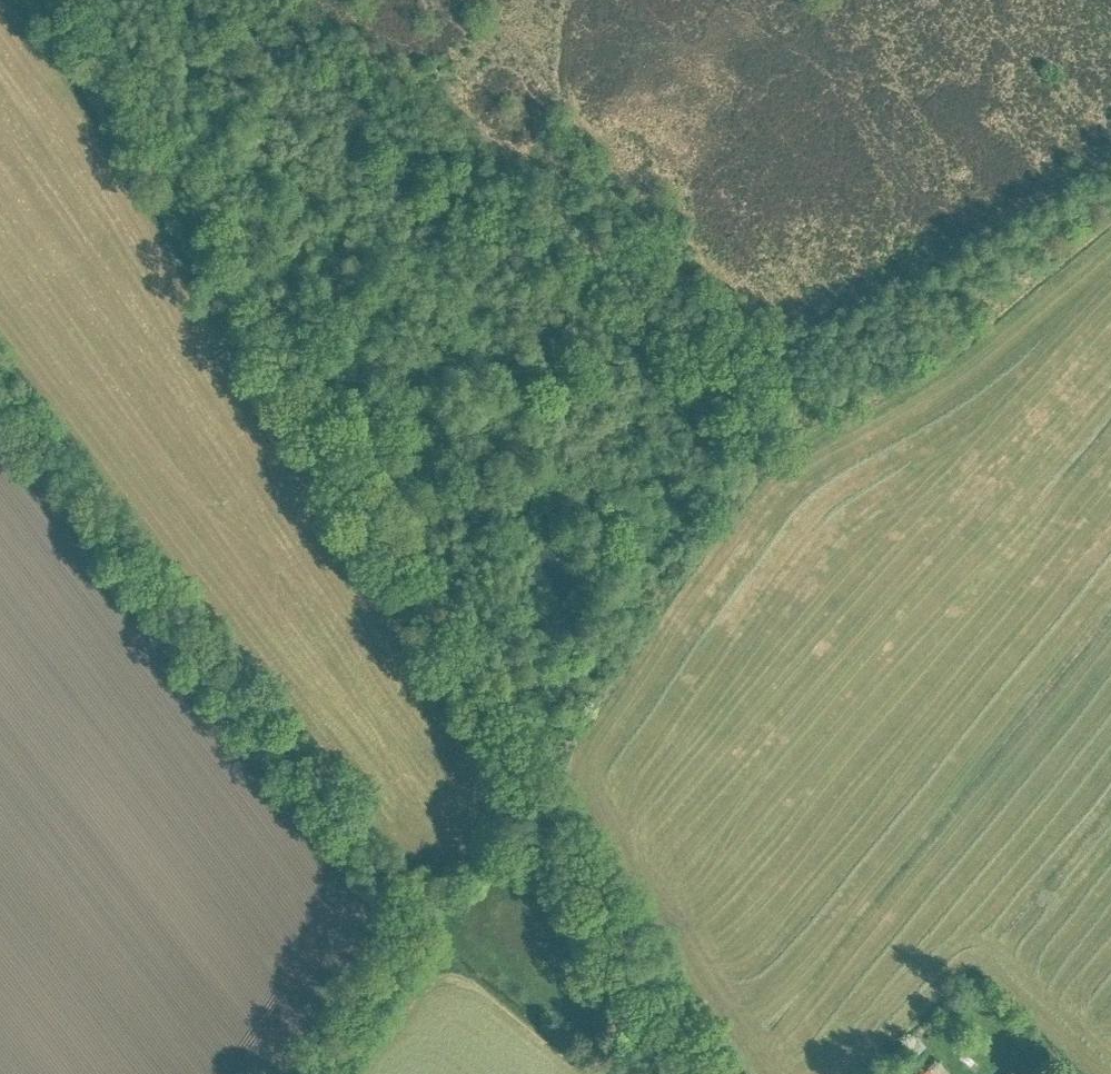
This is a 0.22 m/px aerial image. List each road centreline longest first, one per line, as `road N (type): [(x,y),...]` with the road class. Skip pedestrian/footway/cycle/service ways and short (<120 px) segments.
road 1 (track): [(695,1073),(30,0)]

